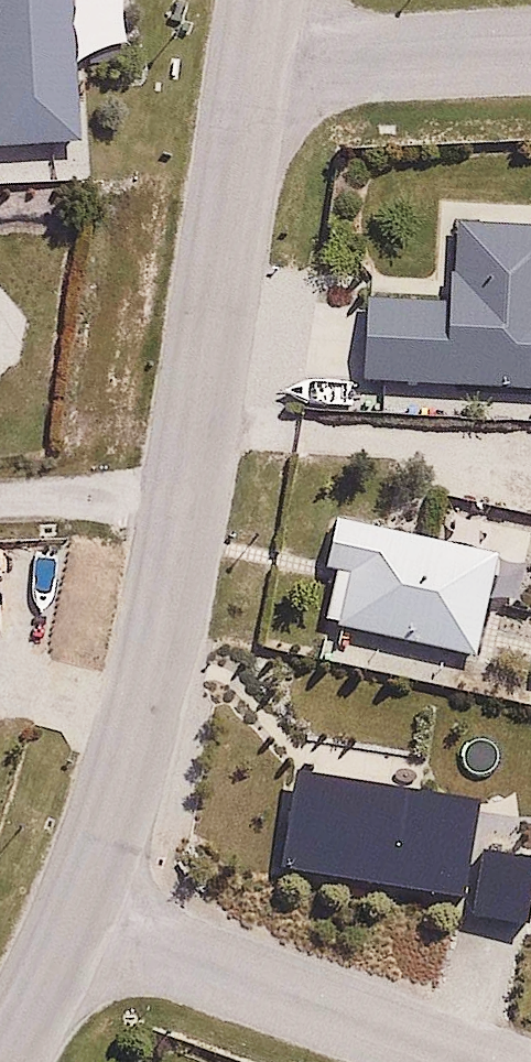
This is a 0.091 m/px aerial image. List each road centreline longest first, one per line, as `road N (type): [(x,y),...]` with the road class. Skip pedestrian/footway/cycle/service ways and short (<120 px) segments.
road 1 (residential): [(78,924),(128,776),(163,632),(248,69)]
road 2 (residential): [(78,924),(442,1061)]
road 3 (residential): [(530,56),(248,69)]
road 4 (residential): [(1,1061),(78,924)]

